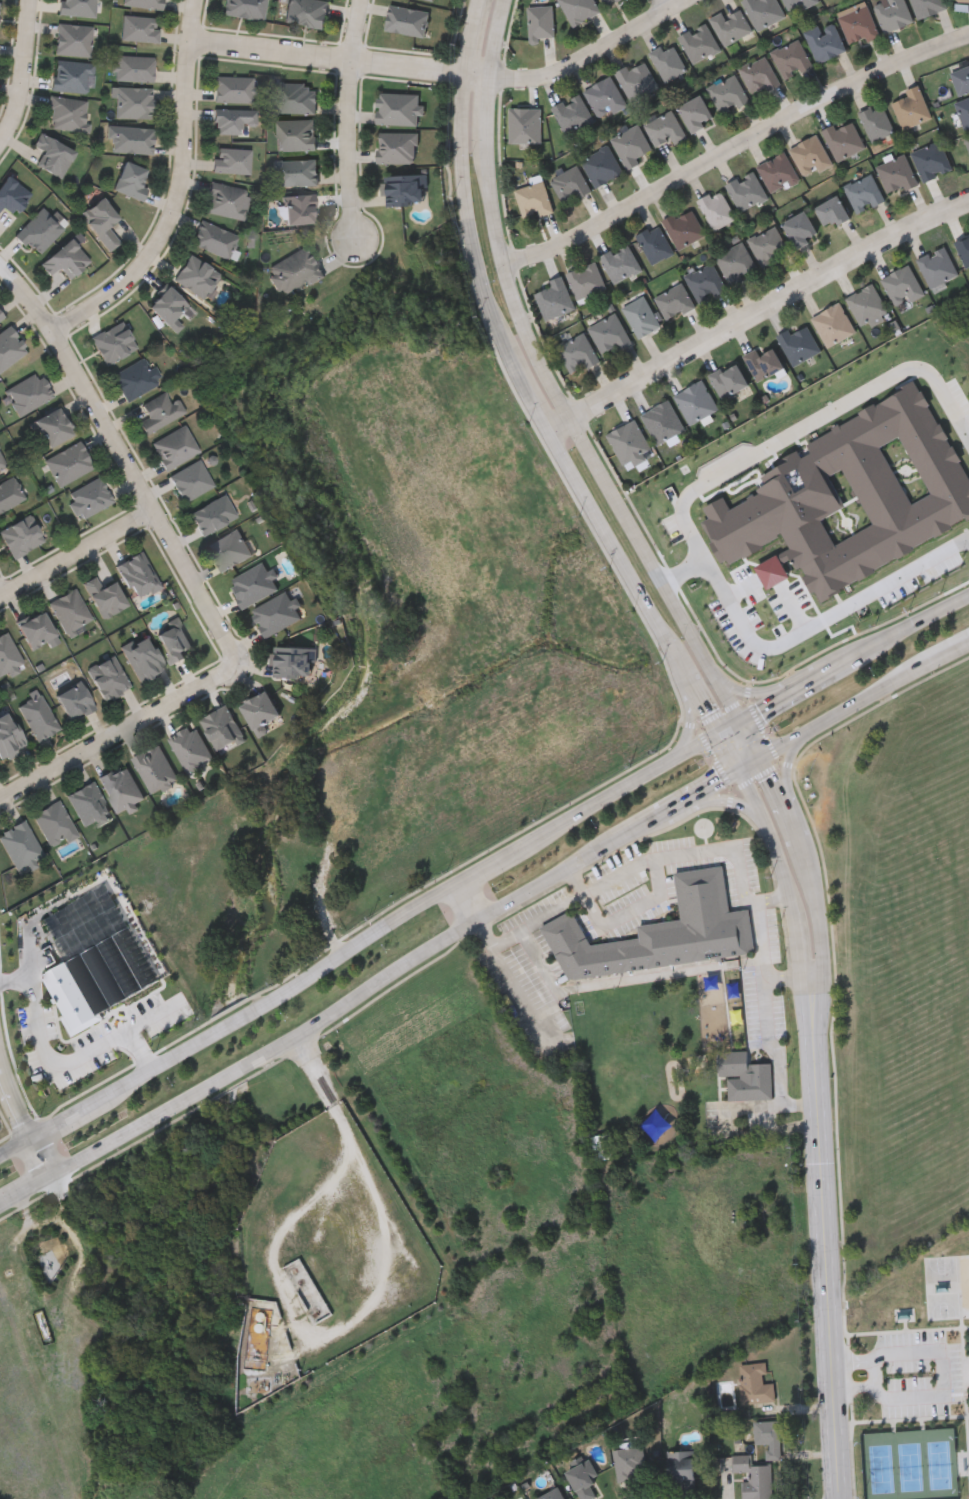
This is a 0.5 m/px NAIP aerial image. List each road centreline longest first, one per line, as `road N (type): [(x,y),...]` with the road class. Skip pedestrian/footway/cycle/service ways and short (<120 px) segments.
road 1 (secondary): [(0,1206),(765,754)]
road 2 (secondary): [(744,717),(0,1158)]
road 3 (secondary): [(548,430),(740,768),(792,897),(812,976)]
road 4 (residential): [(968,31),(754,131),(575,236),(501,262)]
road 5 (secondary): [(843,1498),(818,1004)]
road 6 (residential): [(0,270),(51,335),(239,663)]
road 7 (residential): [(569,418),(880,238),(968,196)]
road 8 (secondary): [(480,0),(464,76),(463,149),(477,260),(548,430)]
road 9 (residential): [(197,0),(187,150),(171,221),(138,273),(51,335)]
road 10 (secondary): [(744,717),(569,418)]
road 11 (residential): [(192,41),(490,79)]
road 12 (secondary): [(569,418),(501,262),(486,156)]
road 13 (residential): [(239,663),(0,800)]
road 14 (secondary): [(968,597),(744,717)]
road 15 (secondary): [(765,754),(968,647)]
road 16 (residential): [(490,79),(561,70),(687,0)]
road 17 (residential): [(358,245),(348,143),(351,62)]
road 18 (residential): [(153,511),(0,598)]
road 19 (secondary): [(818,1004),(823,941),(800,836)]
road 20 (residential): [(30,0),(17,110),(0,148)]
road 21 (residential): [(0,1065),(51,1176)]

